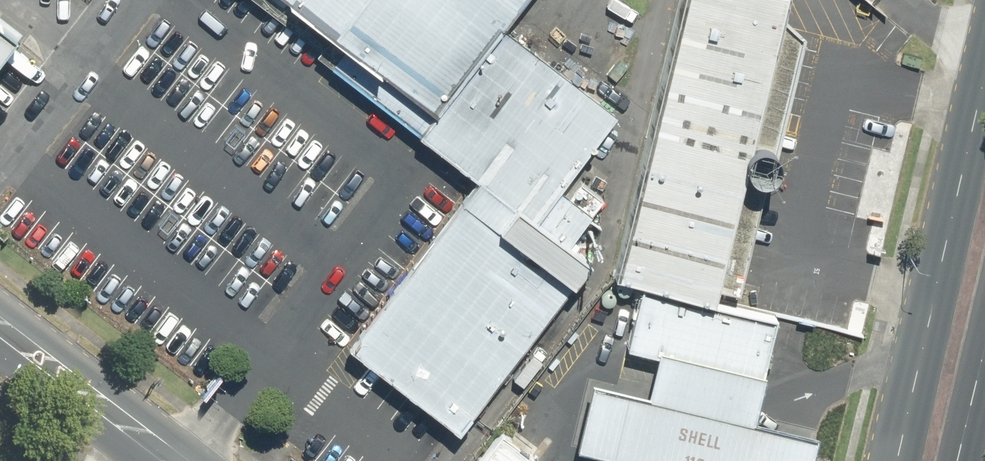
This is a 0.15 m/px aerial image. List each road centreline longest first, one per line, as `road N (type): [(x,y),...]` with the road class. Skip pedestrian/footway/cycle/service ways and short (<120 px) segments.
road 1 (primary): [(889,460),(984,60)]
road 2 (secondary): [(0,311),(202,460)]

